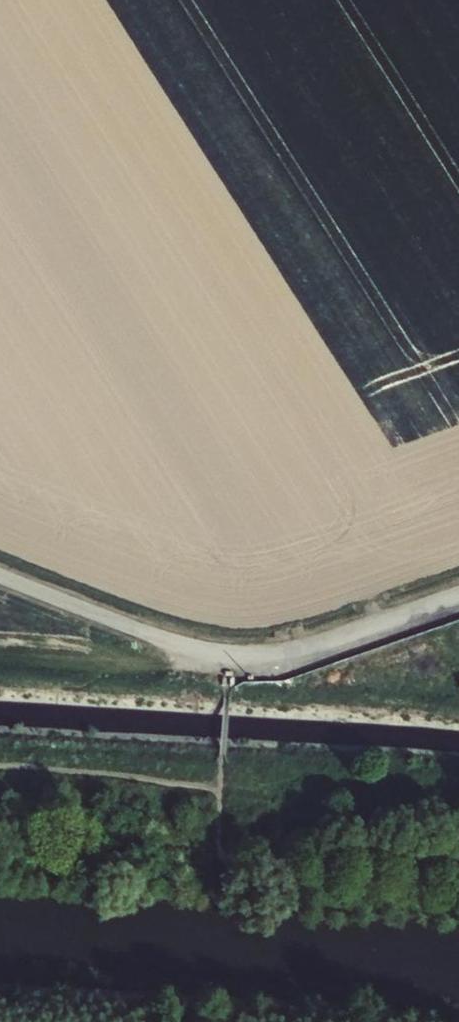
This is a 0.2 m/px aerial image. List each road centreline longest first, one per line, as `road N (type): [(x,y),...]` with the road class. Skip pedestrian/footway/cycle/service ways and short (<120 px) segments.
road 1 (unclassified): [(458,594),(297,648),(233,652),(173,642),(0,576)]

